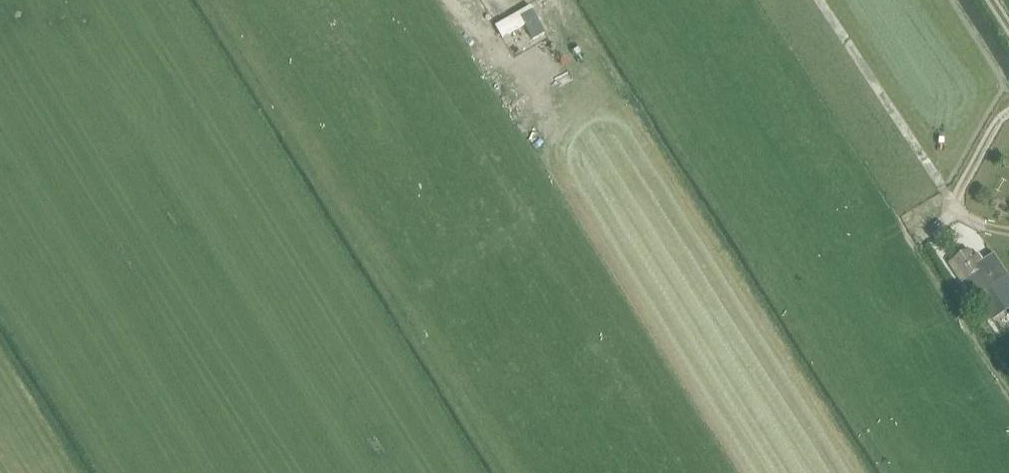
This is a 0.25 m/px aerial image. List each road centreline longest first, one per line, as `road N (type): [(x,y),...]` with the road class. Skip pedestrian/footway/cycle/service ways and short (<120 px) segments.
road 1 (track): [(1008,230),(963,214),(959,196),(1008,113)]

